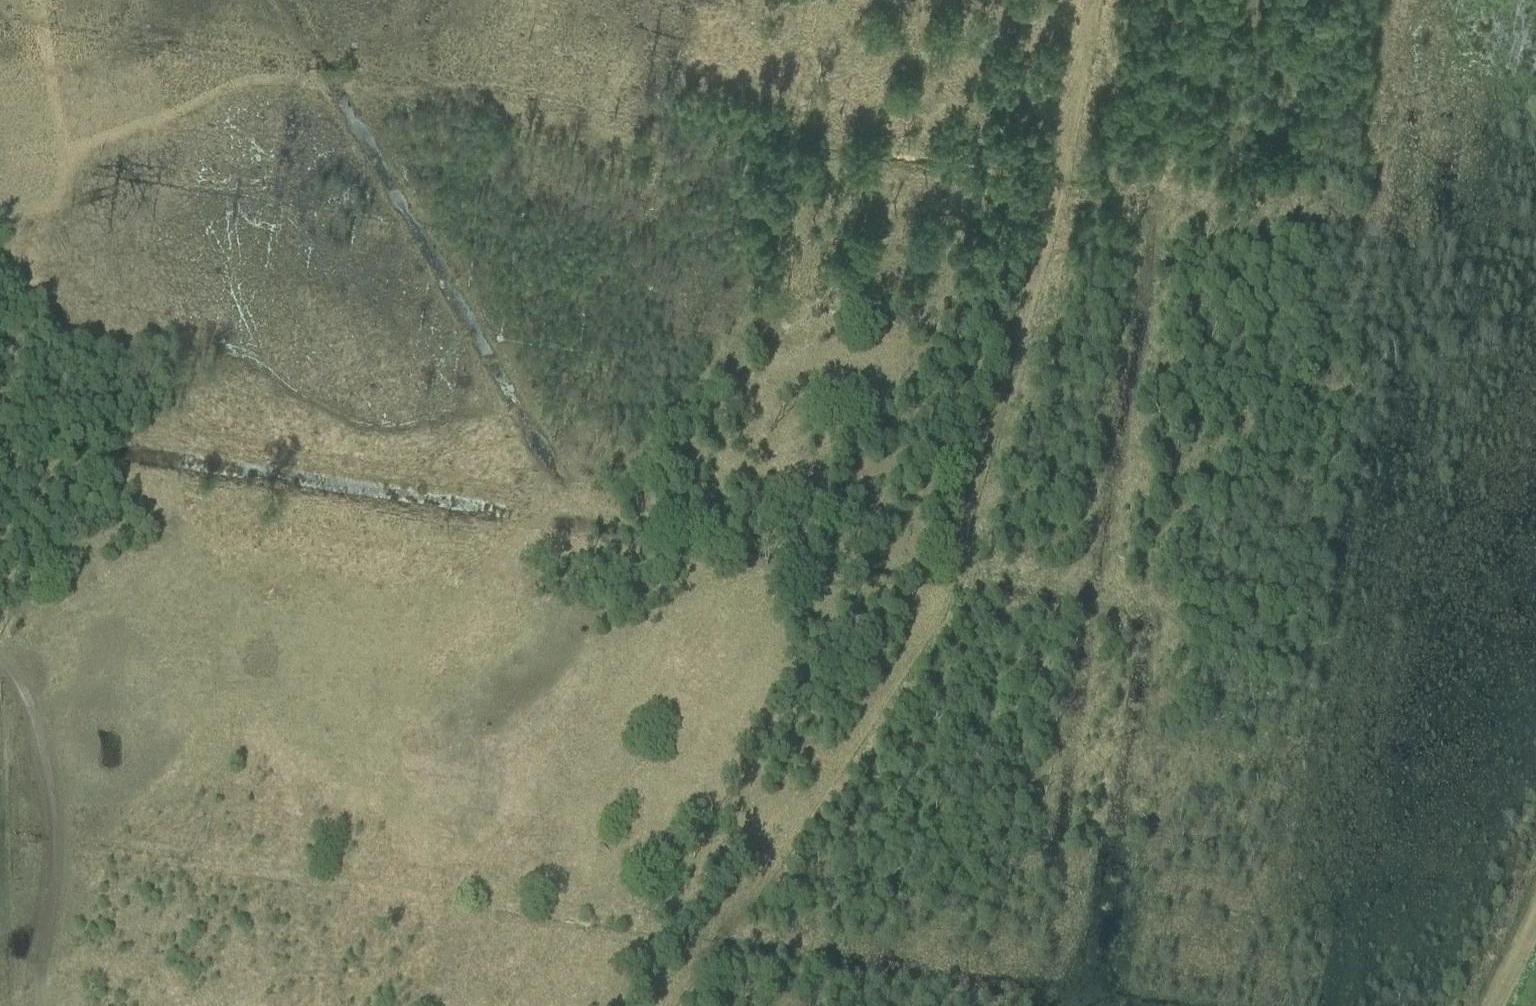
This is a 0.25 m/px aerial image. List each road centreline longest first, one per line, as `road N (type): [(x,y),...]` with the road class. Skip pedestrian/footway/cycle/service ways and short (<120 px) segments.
road 1 (track): [(37,1005),(50,823),(31,726),(0,669)]

